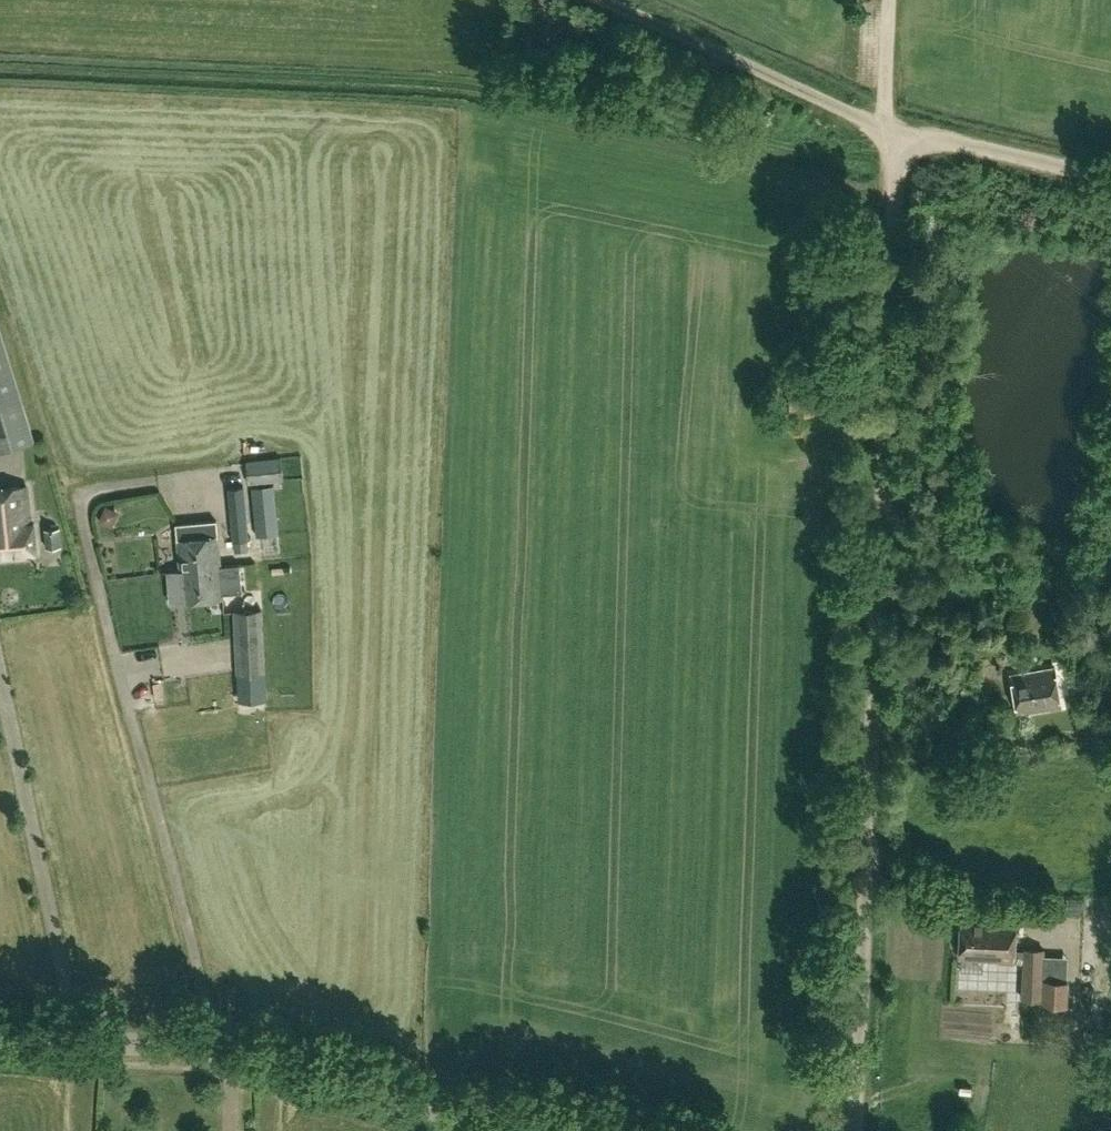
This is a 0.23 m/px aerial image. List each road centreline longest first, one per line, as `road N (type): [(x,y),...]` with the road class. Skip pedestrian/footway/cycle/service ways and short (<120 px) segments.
road 1 (unclassified): [(852,1130),(902,139)]
road 2 (unclassified): [(213,1052),(98,580)]
road 3 (unclassified): [(80,1047),(0,667)]
road 4 (tertiary): [(485,1130),(314,1068),(213,1052)]
road 5 (unclassified): [(1110,183),(902,139)]
road 6 (tertiary): [(213,1052),(80,1047)]

